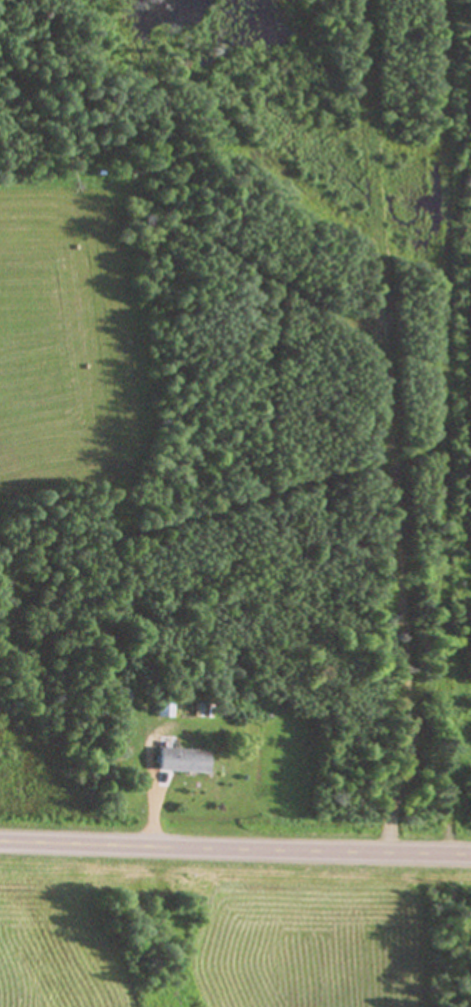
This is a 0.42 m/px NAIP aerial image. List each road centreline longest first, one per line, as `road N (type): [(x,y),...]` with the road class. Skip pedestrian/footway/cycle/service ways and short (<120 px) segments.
road 1 (tertiary): [(0,841),(470,854)]

